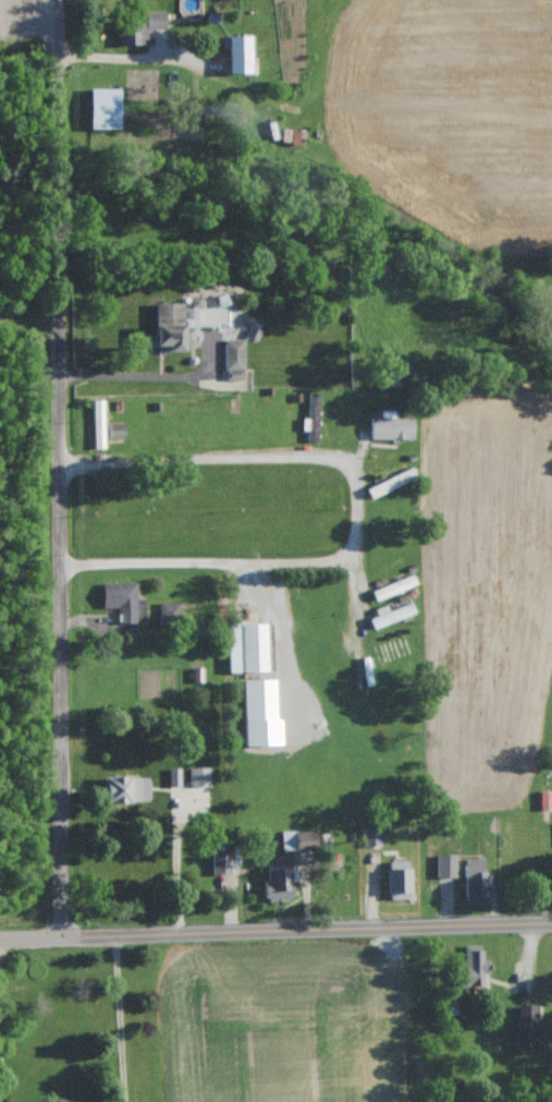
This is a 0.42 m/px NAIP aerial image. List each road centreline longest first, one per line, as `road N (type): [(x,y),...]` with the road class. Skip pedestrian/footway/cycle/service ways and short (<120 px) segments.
road 1 (residential): [(57,0),(63,937)]
road 2 (tertiary): [(0,940),(551,922)]
road 3 (residential): [(351,562),(359,494),(354,469),(341,457),(270,453),(59,468)]
road 4 (residential): [(60,568),(351,562)]

